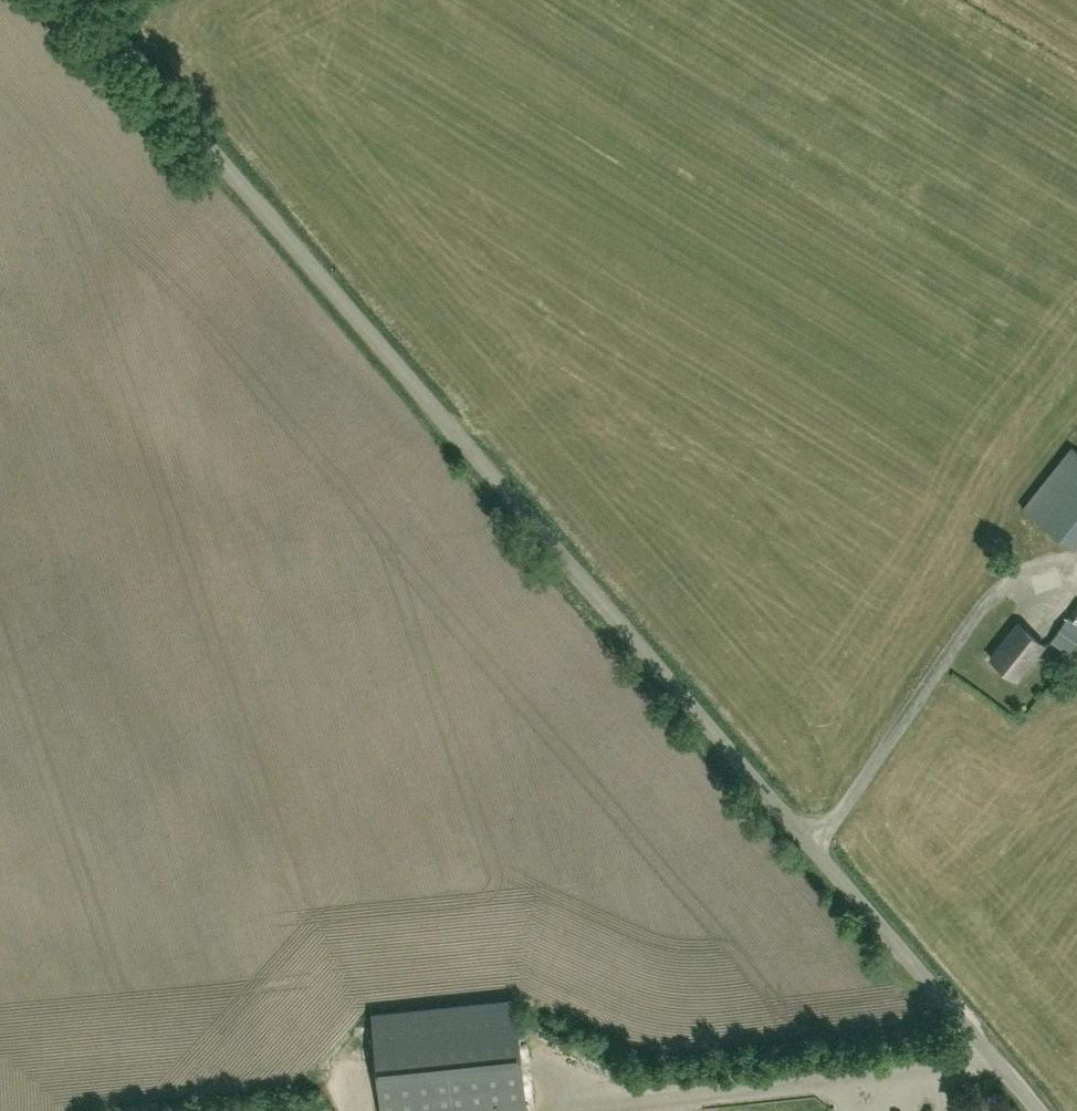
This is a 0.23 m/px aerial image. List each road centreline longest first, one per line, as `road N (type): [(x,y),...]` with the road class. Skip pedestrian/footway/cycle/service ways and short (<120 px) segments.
road 1 (unclassified): [(1037,1110),(83,0)]

